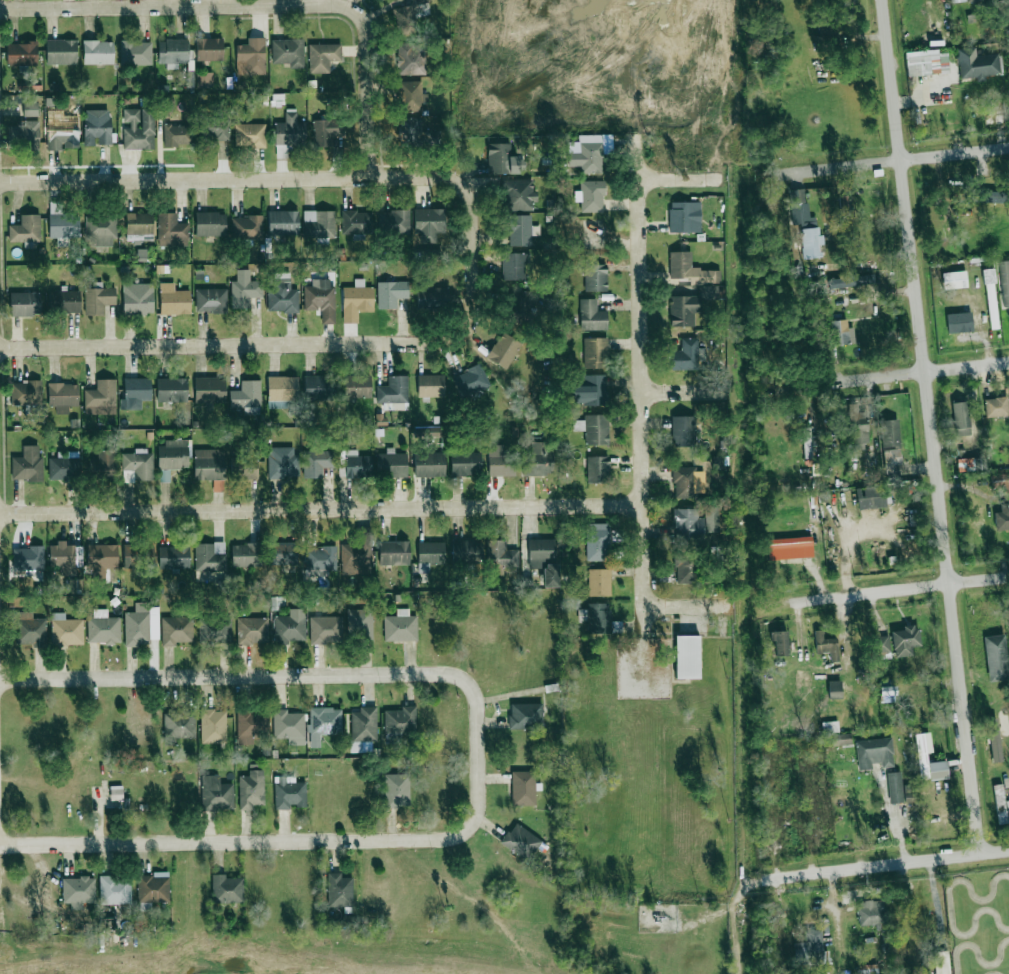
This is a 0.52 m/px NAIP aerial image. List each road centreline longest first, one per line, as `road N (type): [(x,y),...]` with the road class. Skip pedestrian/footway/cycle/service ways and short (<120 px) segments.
road 1 (residential): [(980,855),(882,0)]
road 2 (residential): [(0,513),(645,505)]
road 3 (residential): [(467,831),(477,810),(477,699),(463,673),(0,678)]
road 4 (residential): [(0,178),(441,177),(467,188),(468,321)]
road 5 (residential): [(0,6),(346,9),(362,17),(369,37),(376,176)]
road 6 (residential): [(0,347),(434,346),(457,338),(468,321)]
road 7 (residential): [(645,633),(640,158)]
road 8 (residential): [(0,846),(441,839),(467,831)]
road 9 (residential): [(775,175),(1008,148)]
road 10 (residential): [(782,388),(1008,361)]
road 11 (residential): [(761,880),(980,855)]
road 12 (residential): [(792,601),(1008,576)]

